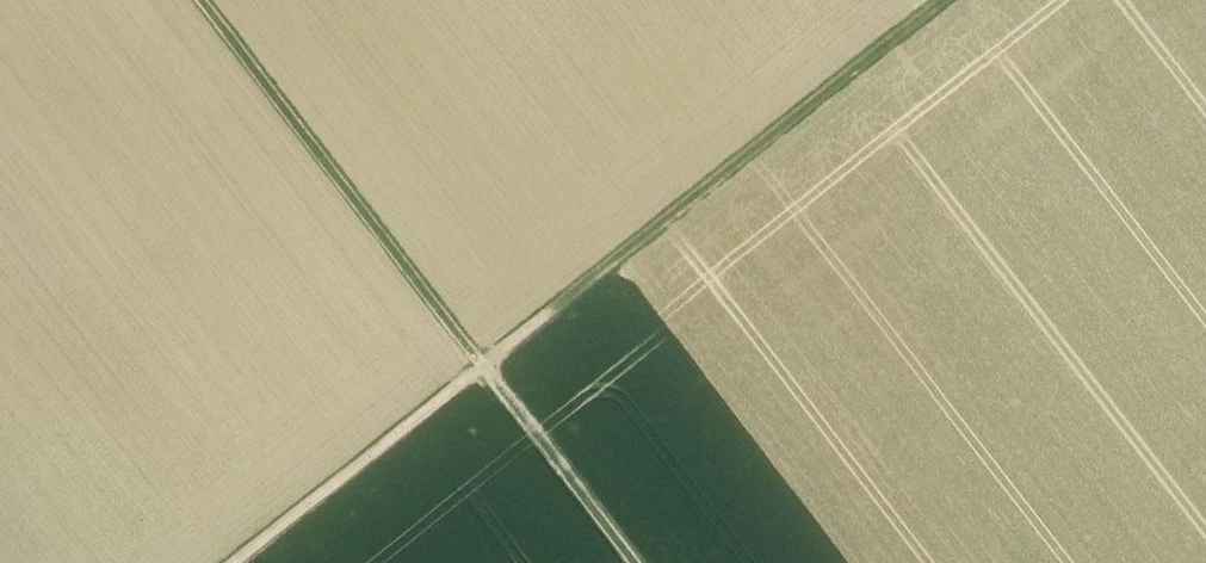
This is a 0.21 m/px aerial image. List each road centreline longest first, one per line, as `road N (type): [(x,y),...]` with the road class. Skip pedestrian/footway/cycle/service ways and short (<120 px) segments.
road 1 (track): [(233,562),(944,0)]
road 2 (track): [(202,0),(634,562)]

